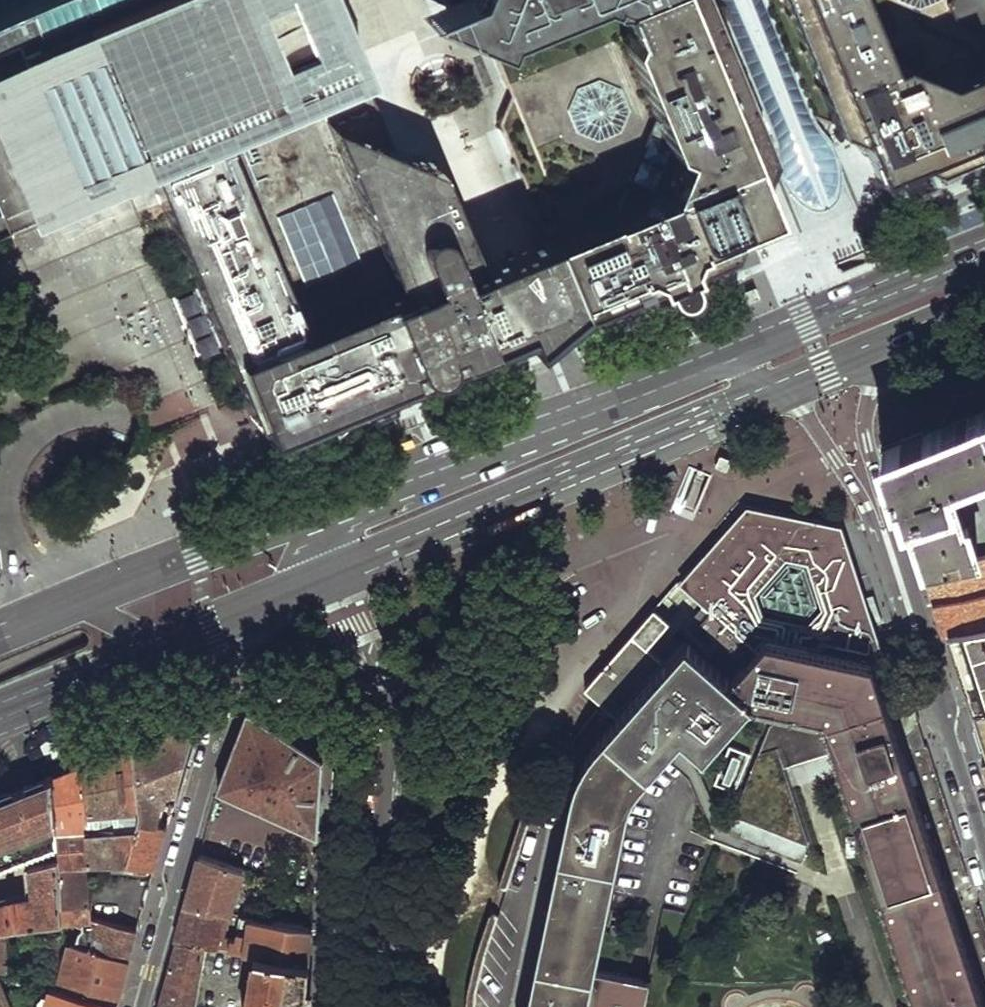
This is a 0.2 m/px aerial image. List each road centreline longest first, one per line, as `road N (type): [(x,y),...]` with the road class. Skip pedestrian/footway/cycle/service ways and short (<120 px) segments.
road 1 (primary): [(322,576),(777,391)]
road 2 (tertiary): [(322,576),(378,710),(359,1006)]
road 3 (primary): [(721,358),(336,500)]
road 4 (primary): [(336,500),(0,633)]
road 5 (residential): [(236,677),(141,1006)]
road 6 (residential): [(984,847),(891,549)]
road 7 (primary): [(984,252),(721,358)]
road 8 (residential): [(891,549),(866,423),(872,351)]
road 9 (residential): [(891,549),(804,412),(777,391)]
road 10 (primary): [(0,710),(155,643)]
road 11 (residential): [(336,500),(263,601)]
road 12 (primary): [(872,351),(984,305)]

